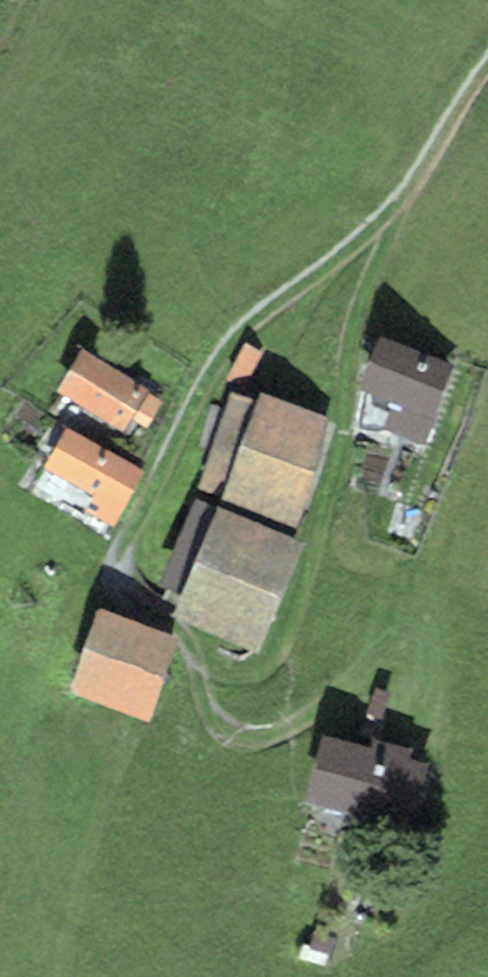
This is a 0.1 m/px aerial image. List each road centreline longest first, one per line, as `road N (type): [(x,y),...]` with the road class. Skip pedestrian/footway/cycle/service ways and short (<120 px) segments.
road 1 (track): [(487,66),(385,215),(257,317),(217,362),(119,554),(122,580),(183,635),(204,706),(231,734),(257,739),(287,729),(341,694),(388,644)]

